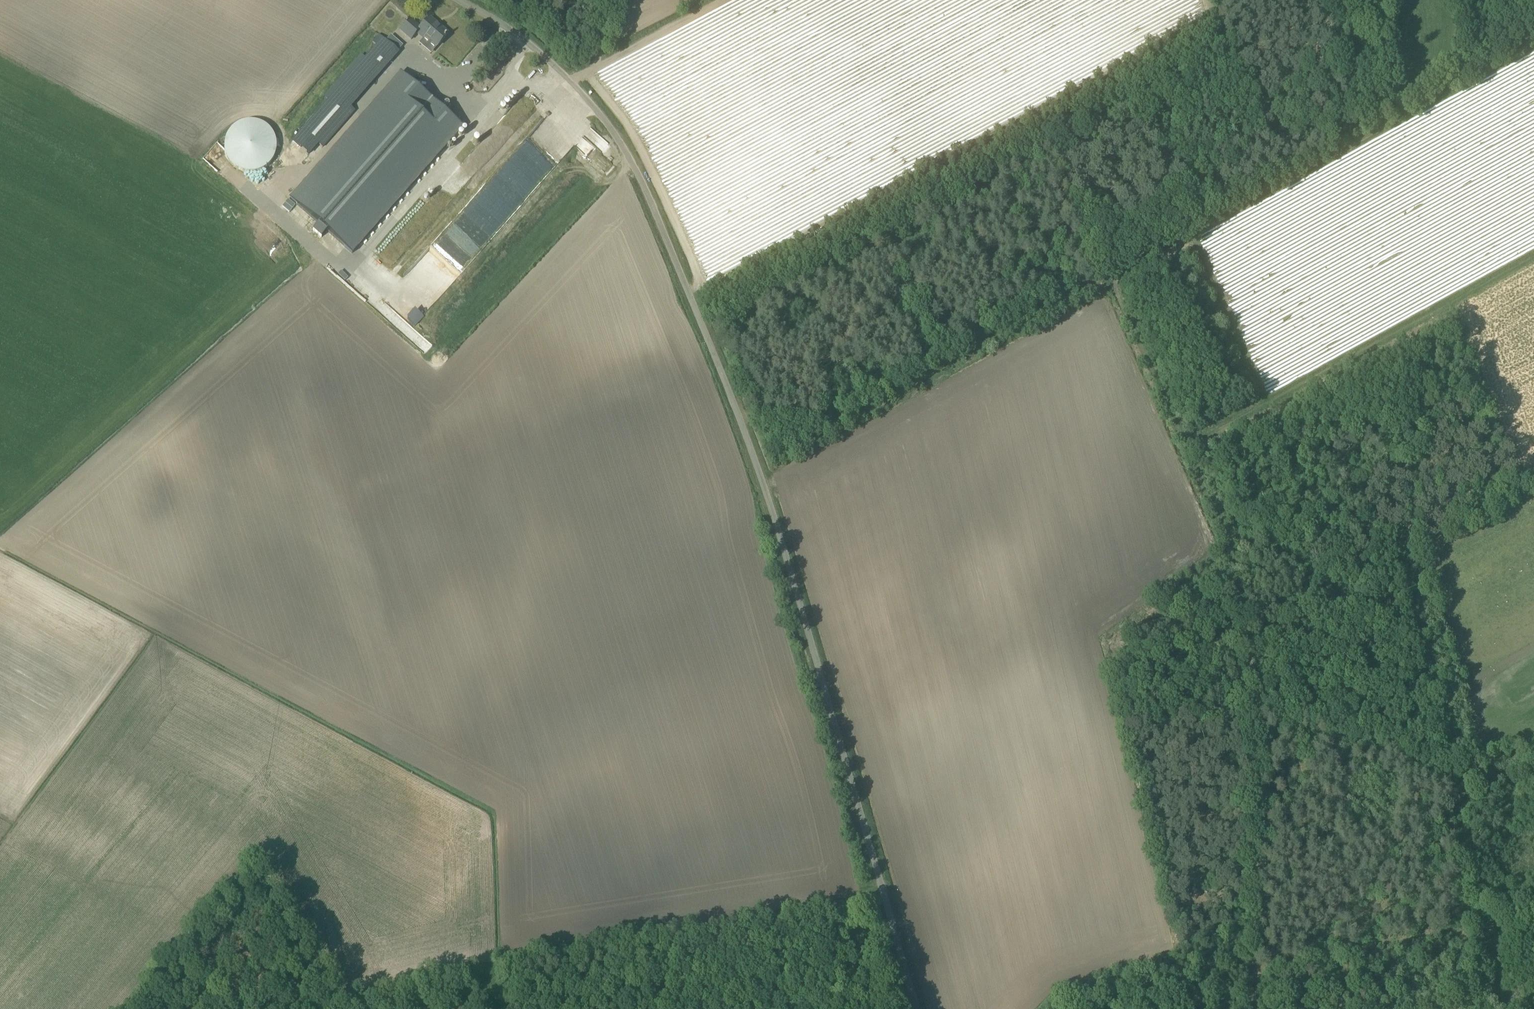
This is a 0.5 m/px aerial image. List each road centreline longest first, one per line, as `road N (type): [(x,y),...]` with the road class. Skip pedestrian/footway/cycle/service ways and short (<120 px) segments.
road 1 (unclassified): [(917,1008),(774,522),(644,185),(567,79),(459,0)]
road 2 (track): [(527,43),(482,116),(405,59),(309,169),(186,181),(0,83)]
road 3 (track): [(1472,0),(1463,78),(1310,167)]
road 4 (track): [(723,0),(606,62)]

